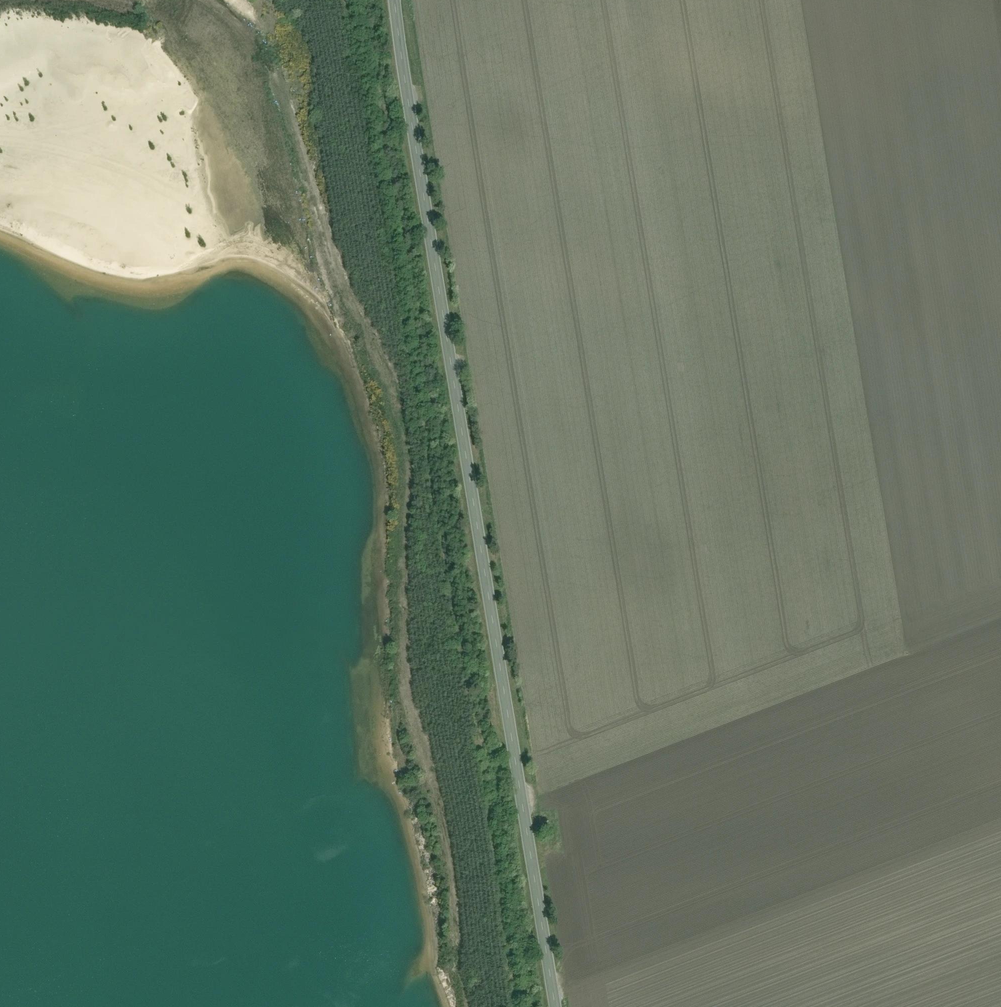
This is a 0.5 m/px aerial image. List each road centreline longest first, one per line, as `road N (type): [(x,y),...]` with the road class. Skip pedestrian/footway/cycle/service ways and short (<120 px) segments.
road 1 (tertiary): [(395,0),(554,1006)]

